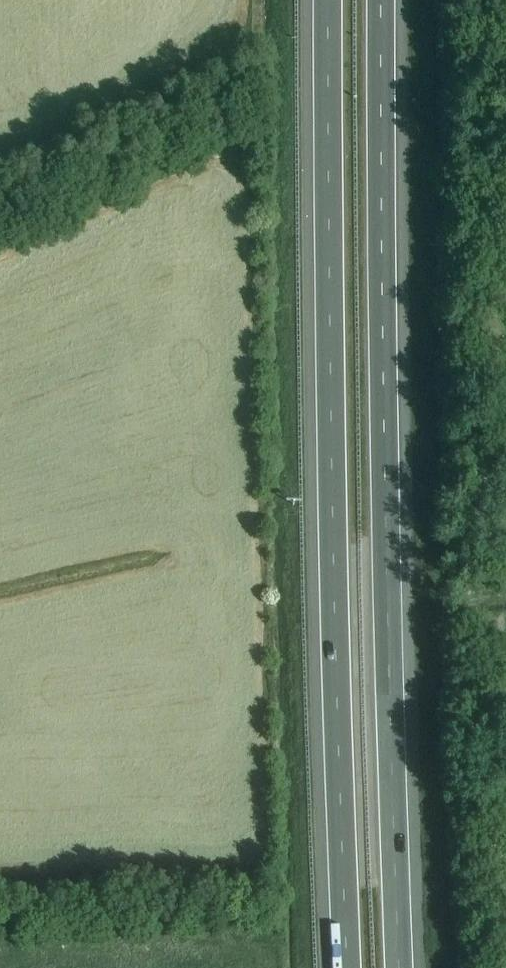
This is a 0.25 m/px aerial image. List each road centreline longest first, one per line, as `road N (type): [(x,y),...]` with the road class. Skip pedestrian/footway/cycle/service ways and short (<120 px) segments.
road 1 (motorway): [(330,0),(335,533),(350,967)]
road 2 (motorway): [(399,967),(383,0)]

